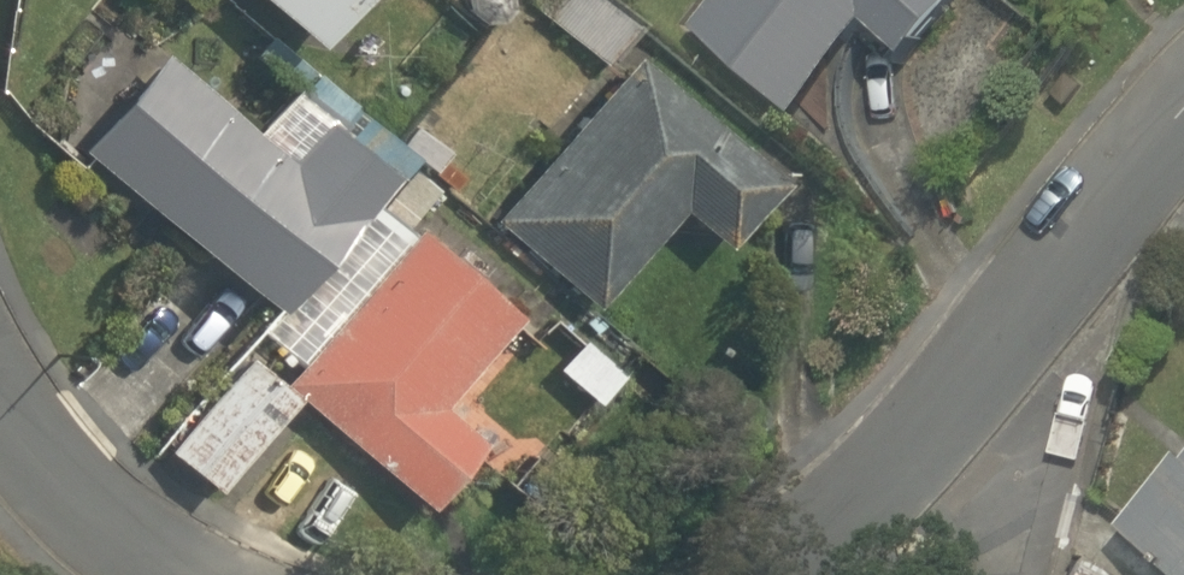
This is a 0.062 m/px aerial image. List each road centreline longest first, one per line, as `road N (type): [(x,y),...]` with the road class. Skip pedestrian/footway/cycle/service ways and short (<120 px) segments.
road 1 (residential): [(991,343),(875,474),(754,574)]
road 2 (residential): [(1183,103),(991,343)]
road 3 (residential): [(200,574),(92,503),(0,381)]
road 4 (residential): [(1026,574),(1056,460),(991,343)]

